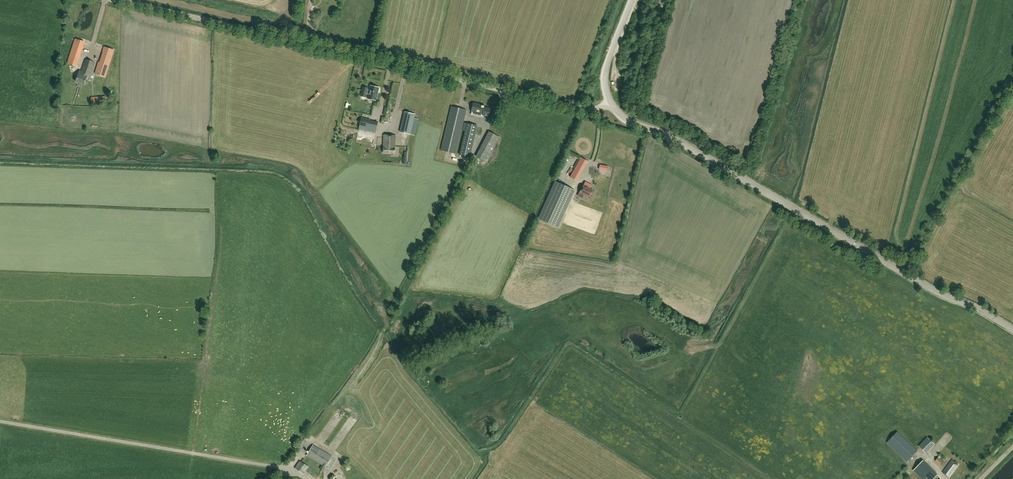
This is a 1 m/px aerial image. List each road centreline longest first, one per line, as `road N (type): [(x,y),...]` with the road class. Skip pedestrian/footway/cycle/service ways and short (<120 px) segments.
road 1 (unclassified): [(1012,330),(692,149),(627,121),(609,103),(572,105),(307,43)]
road 2 (unclassified): [(307,43),(118,0)]

